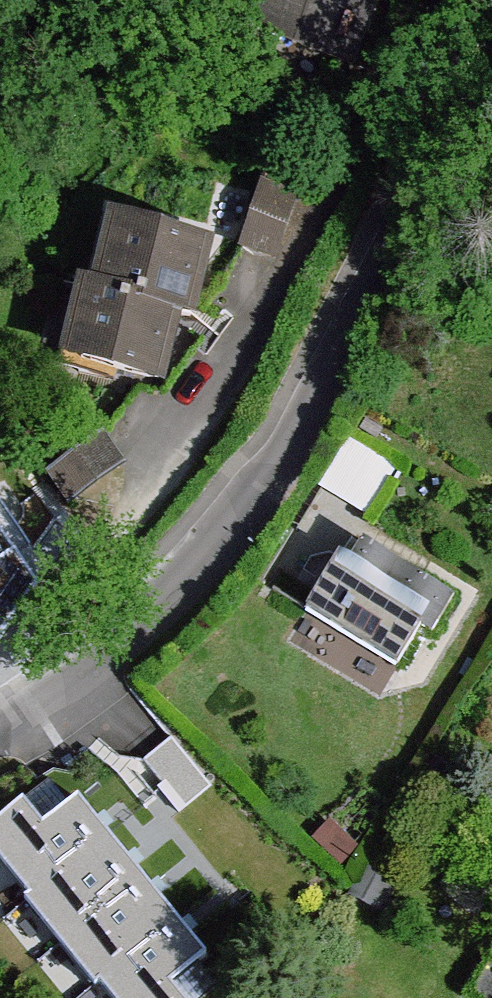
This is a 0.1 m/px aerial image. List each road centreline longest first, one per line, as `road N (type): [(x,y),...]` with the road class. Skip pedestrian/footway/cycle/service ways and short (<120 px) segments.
road 1 (residential): [(491,40),(344,340),(231,522),(115,643),(0,723)]

